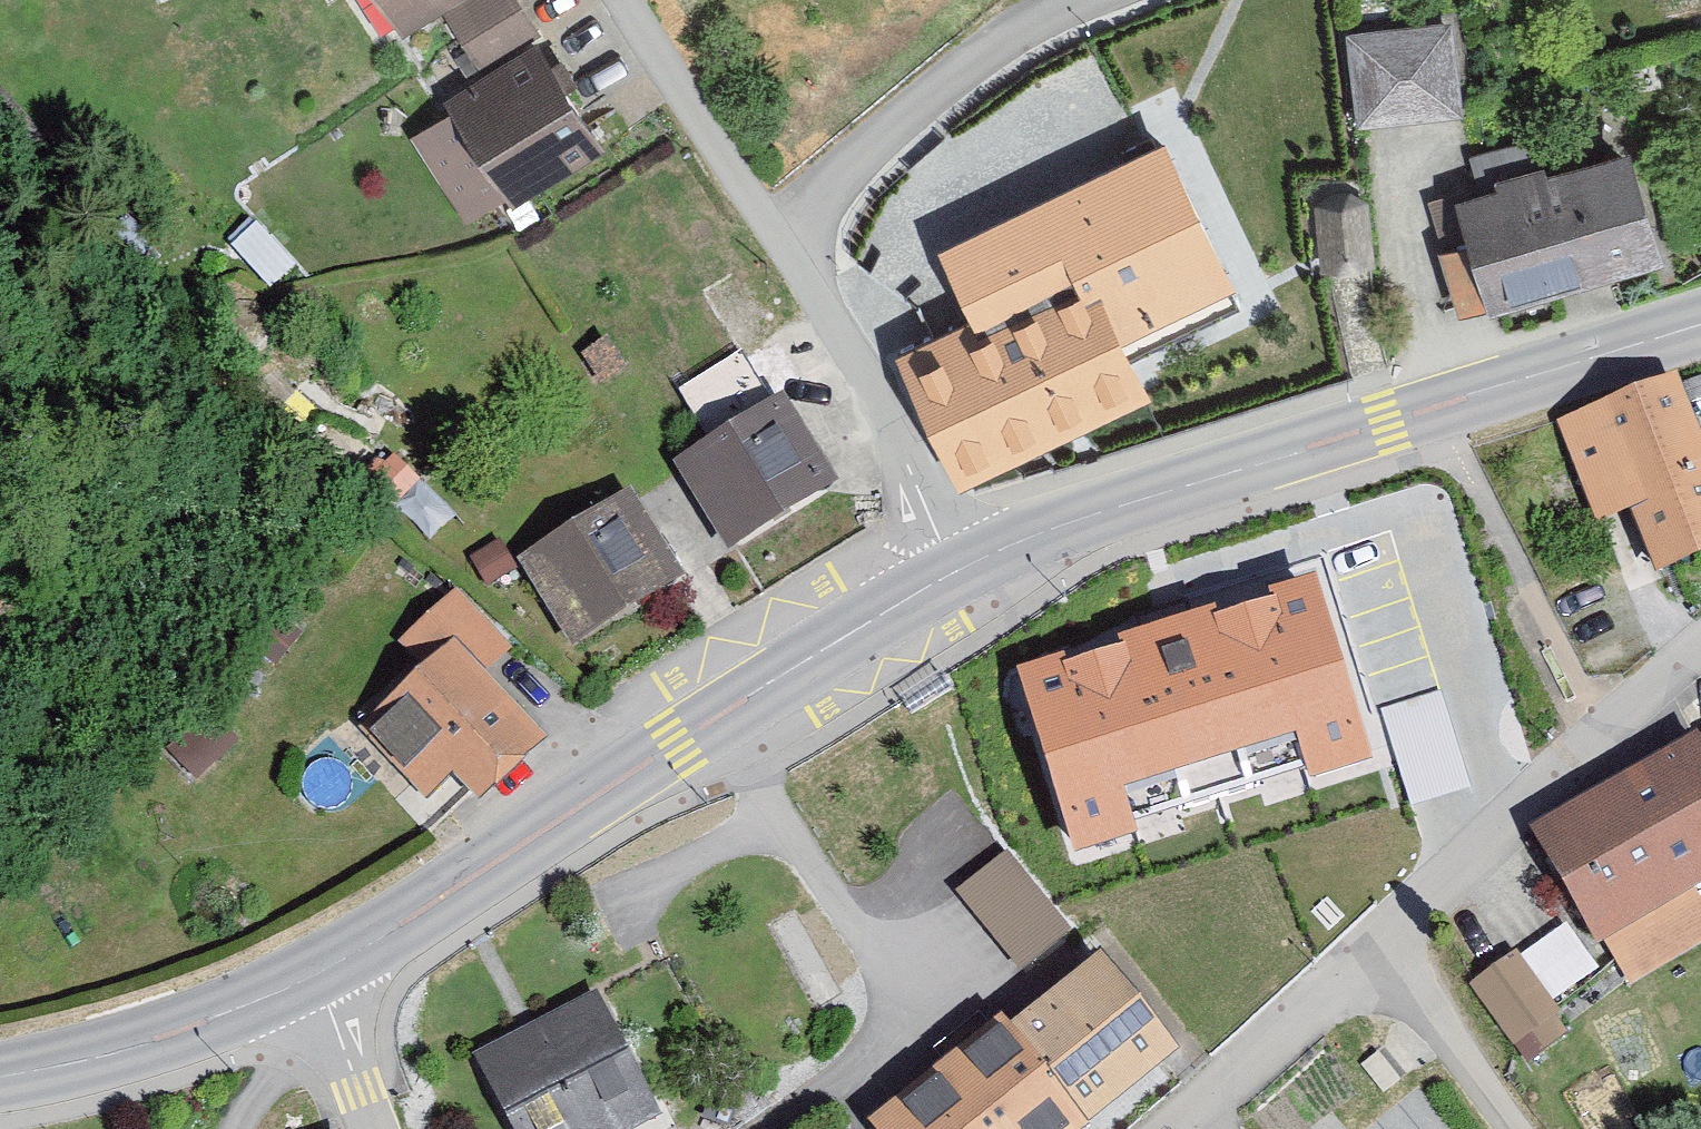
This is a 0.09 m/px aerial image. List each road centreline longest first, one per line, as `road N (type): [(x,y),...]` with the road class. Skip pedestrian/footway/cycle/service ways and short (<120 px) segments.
road 1 (tertiary): [(1700,323),(1126,503),(953,573)]
road 2 (tertiary): [(953,573),(314,975)]
road 3 (residential): [(1374,944),(1700,652)]
road 4 (residential): [(780,247),(899,127),(1016,37),(1100,0)]
road 5 (residential): [(953,573),(873,390),(780,247)]
road 6 (tertiary): [(314,975),(145,1043),(0,1078)]
road 7 (residential): [(780,247),(620,0)]
road 8 (residential): [(1157,1128),(1374,944)]
road 9 (residential): [(1374,944),(1518,1128)]
road 10 (residential): [(314,975),(374,1128)]

